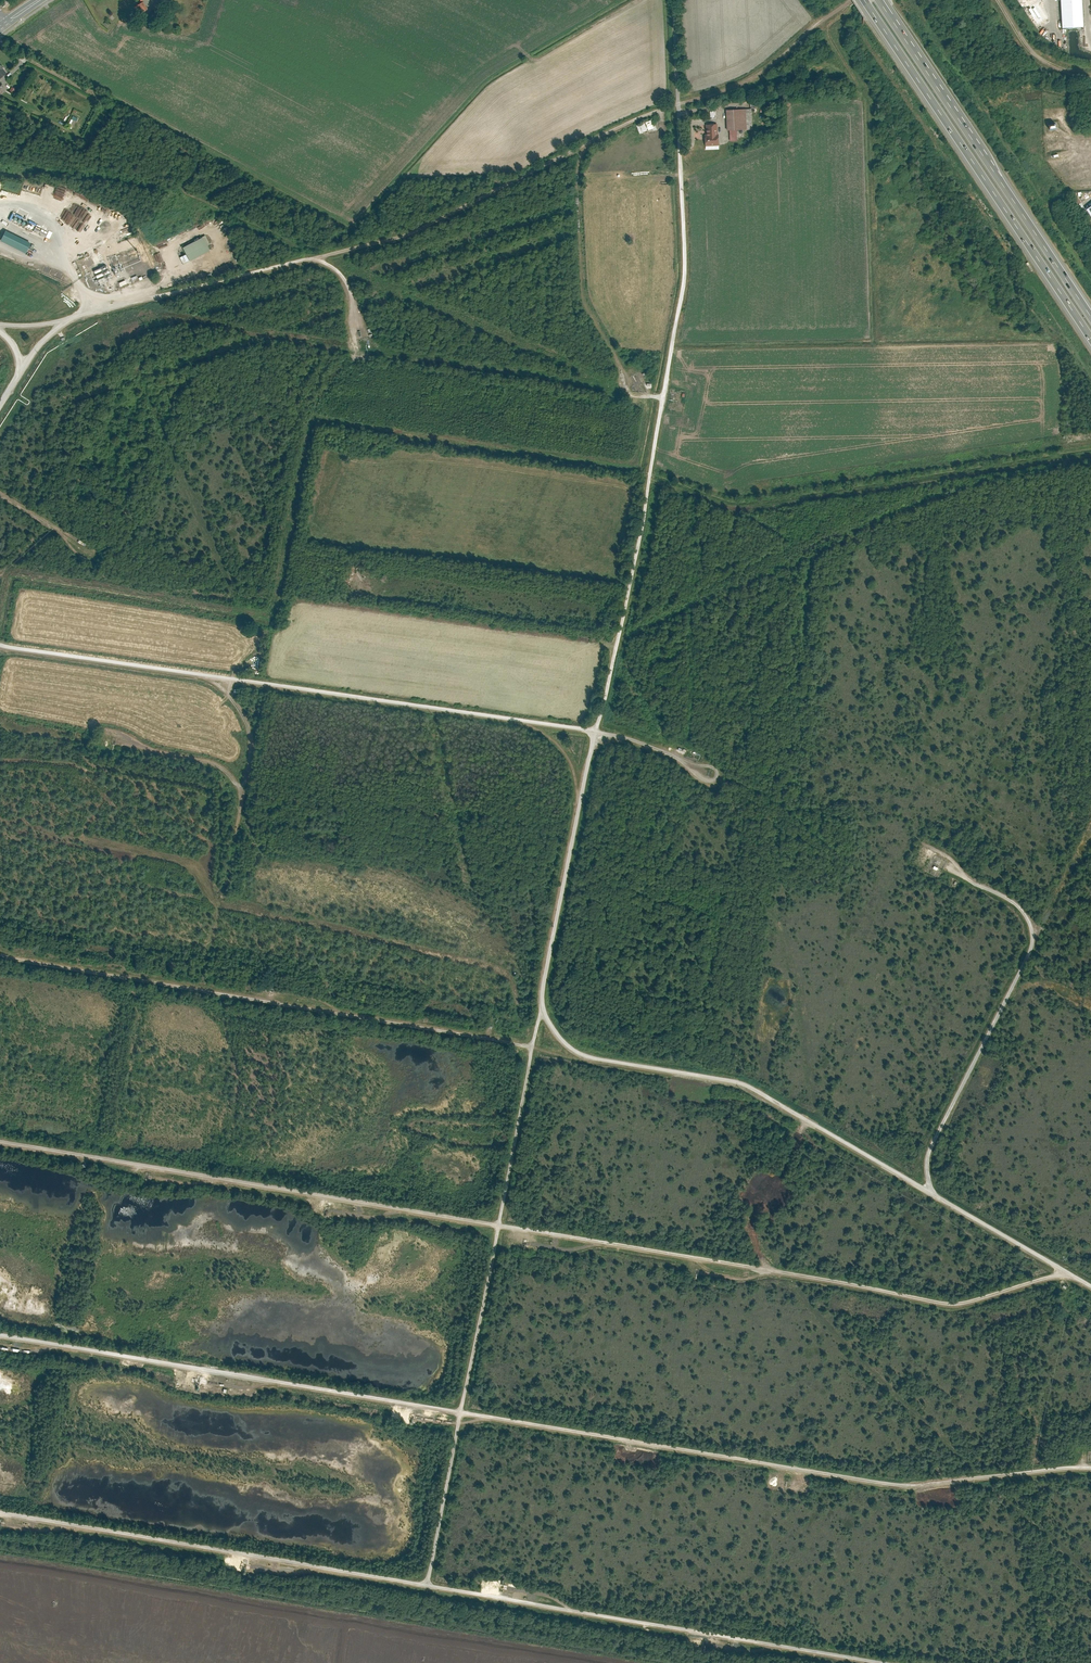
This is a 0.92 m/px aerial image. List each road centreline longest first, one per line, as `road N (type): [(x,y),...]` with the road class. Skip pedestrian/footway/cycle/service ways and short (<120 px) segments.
road 1 (track): [(681,174),(683,291),(629,595),(552,948),(548,1017),(562,1041),(588,1056),(754,1089),(1090,1284)]
road 2 (track): [(1090,1469),(882,1483),(0,1332)]
road 3 (track): [(0,1139),(941,1300),(967,1301),(1071,1273)]
road 4 (track): [(892,1662),(0,1511)]
road 5 (track): [(0,643),(634,737),(702,771)]
road 6 (track): [(599,1059),(0,952)]
road 7 (track): [(428,1584),(545,1005)]
road 8 (track): [(650,483),(742,507),(1090,452)]
road 9 (motorway): [(864,0),(1090,339)]
road 10 (track): [(926,1188),(929,1150),(1032,942),(1016,905),(942,864)]
road 11 (motorway): [(1090,317),(890,17)]
road 12 (track): [(195,672),(235,703),(250,729),(238,828)]
road 13 (unclassified): [(681,174),(674,0)]
road 14 (track): [(808,1120),(753,1229),(770,1269)]
road 15 (track): [(242,809),(230,774),(214,764),(122,746)]

